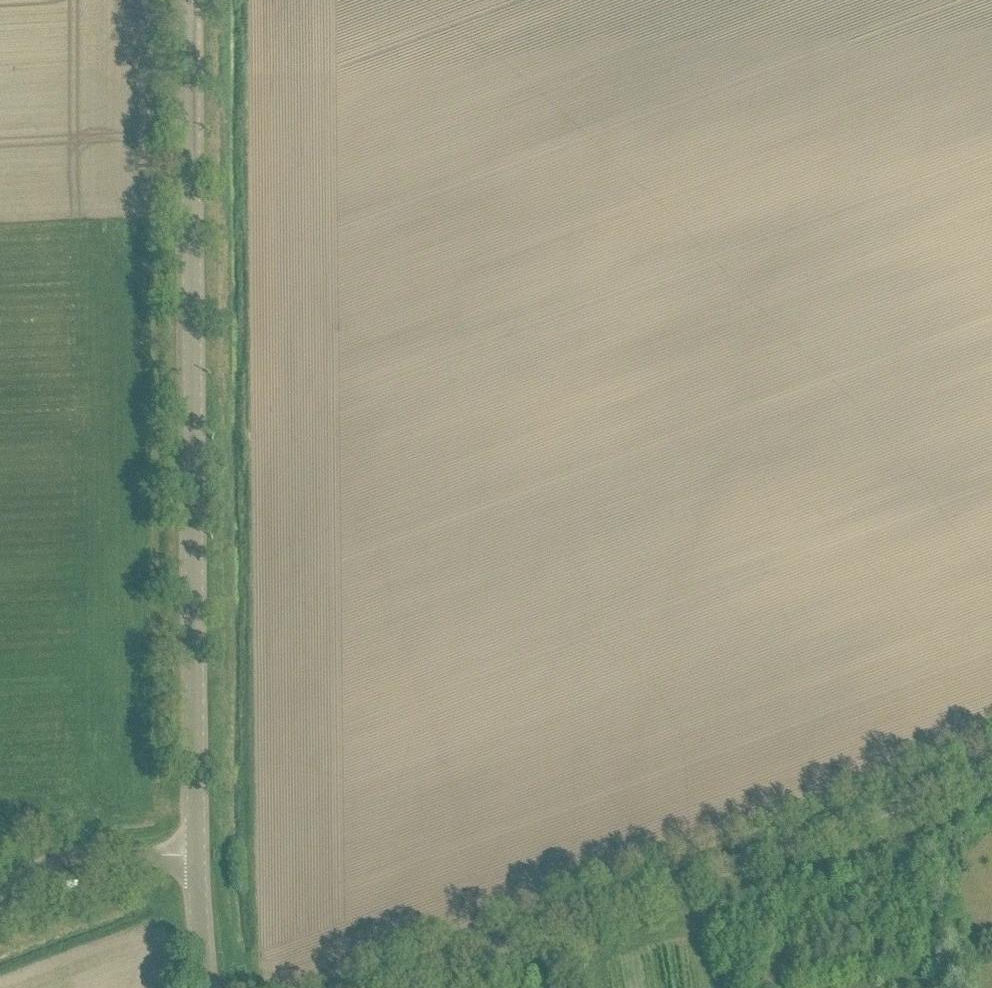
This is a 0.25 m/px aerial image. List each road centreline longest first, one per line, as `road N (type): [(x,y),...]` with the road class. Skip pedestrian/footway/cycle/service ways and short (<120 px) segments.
road 1 (tertiary): [(194,854),(188,0)]
road 2 (unclassified): [(406,987),(991,770)]
road 3 (unclassified): [(194,854),(61,859),(0,893)]
road 4 (tertiary): [(206,987),(194,854)]

